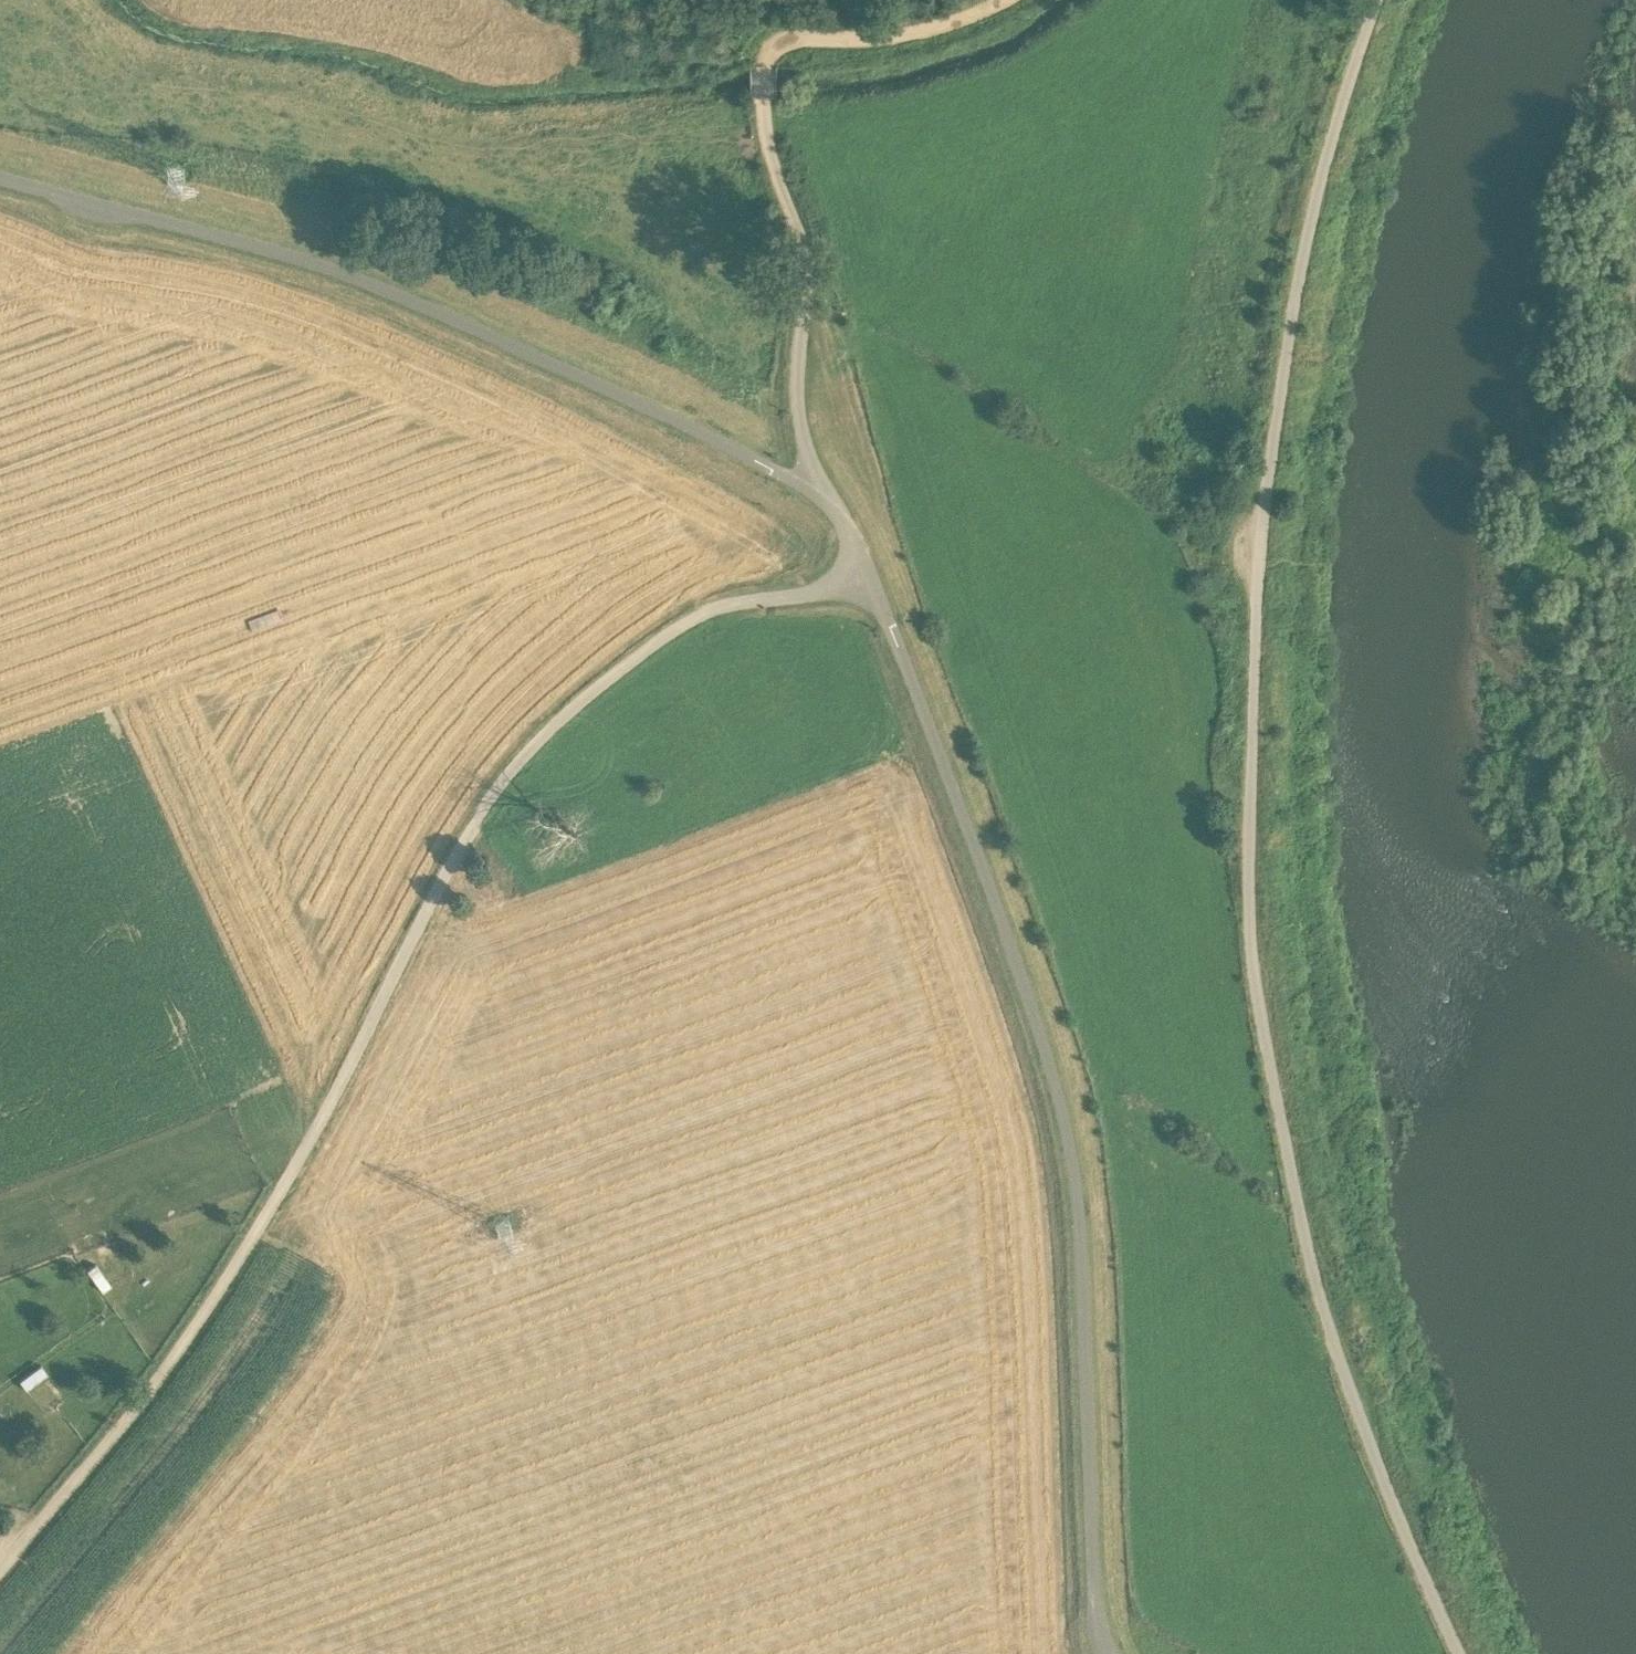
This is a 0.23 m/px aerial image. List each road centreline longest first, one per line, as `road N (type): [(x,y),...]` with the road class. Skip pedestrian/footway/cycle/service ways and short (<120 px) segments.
road 1 (unclassified): [(1463,1653),(1370,1441),(1315,1289),(1260,1023),(1251,933),(1259,567),(1287,348),(1325,163),(1379,0)]
road 2 (unclassified): [(0,1560),(138,1397),(243,1246),(480,806),(514,764),(596,683),(694,614),(839,576),(862,550)]
road 3 (unclassified): [(824,484),(800,390),(810,257),(772,161),(764,60)]
road 4 (track): [(764,60),(784,37),(927,28),(1000,0)]

